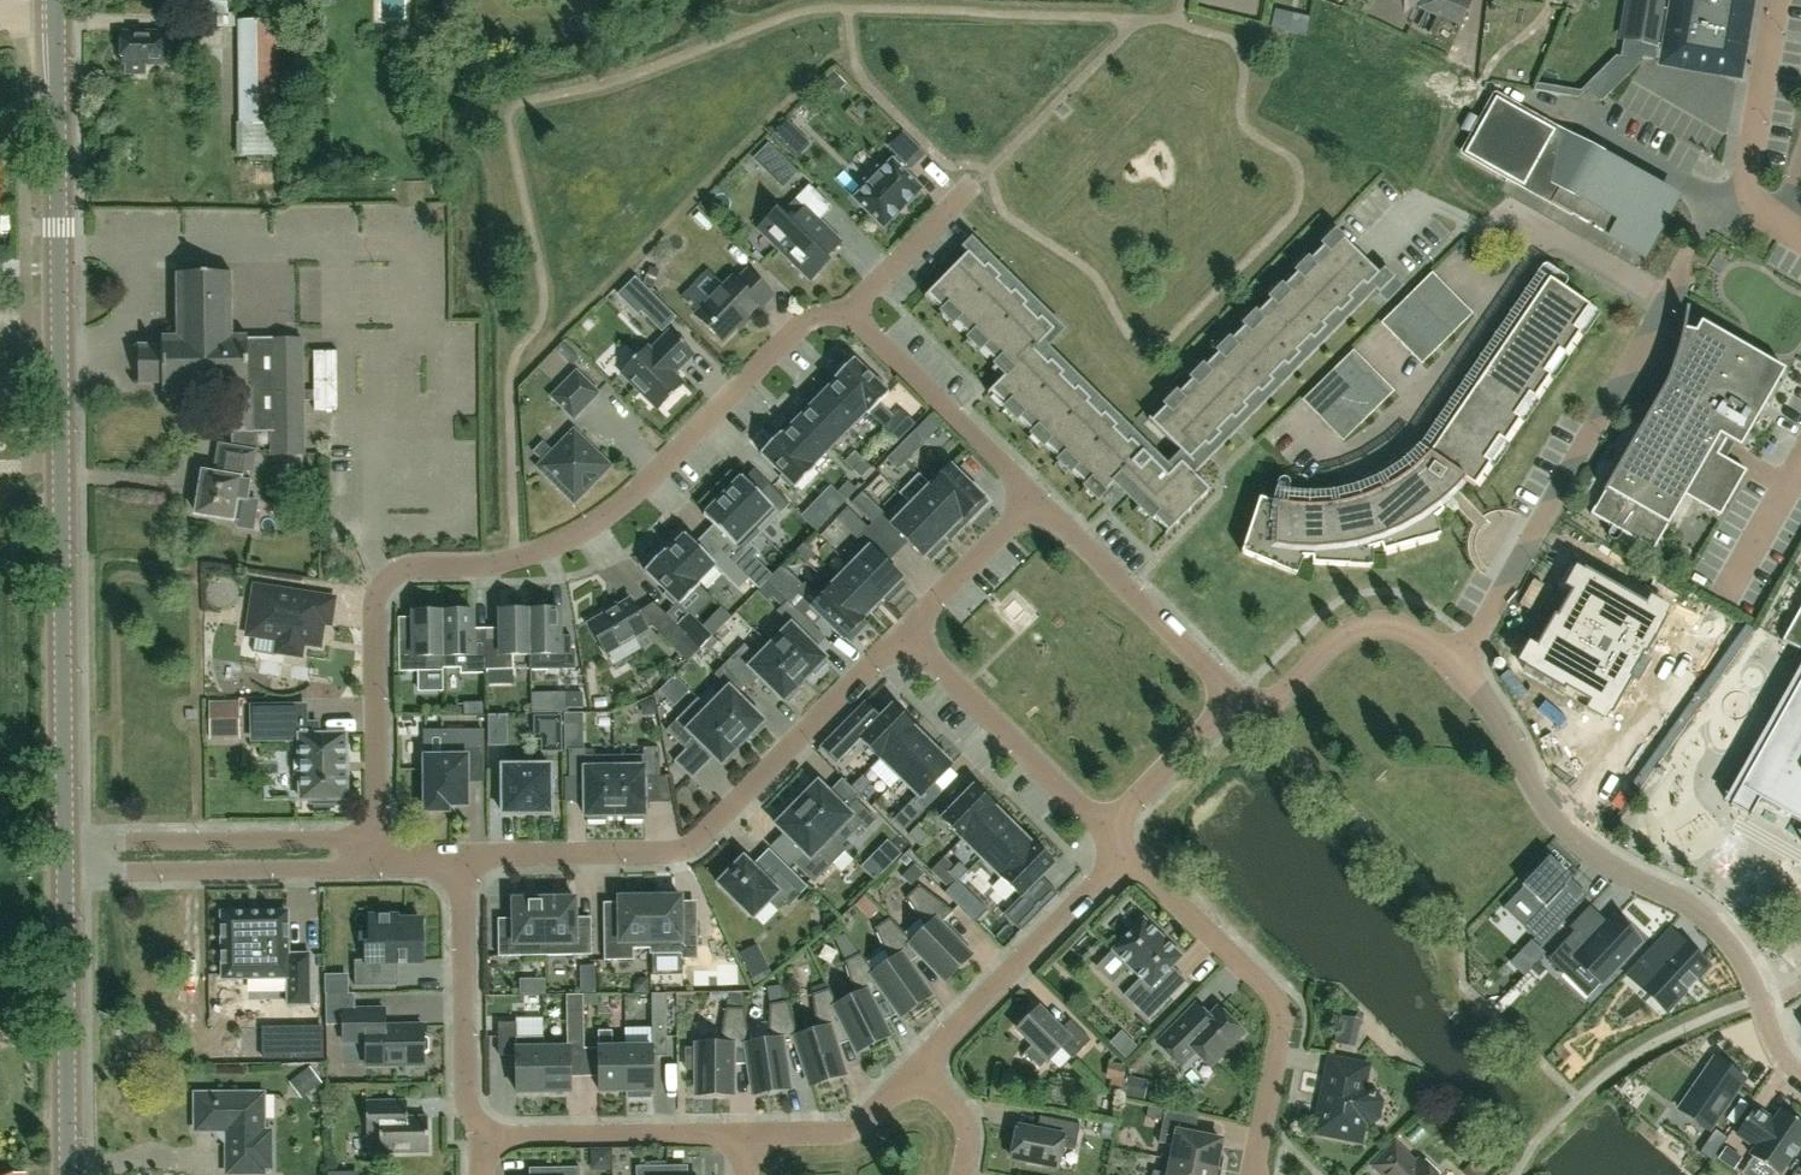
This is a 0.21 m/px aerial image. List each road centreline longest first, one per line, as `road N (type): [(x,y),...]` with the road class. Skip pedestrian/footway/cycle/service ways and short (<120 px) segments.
road 1 (primary): [(64,841),(57,9)]
road 2 (residential): [(853,314),(805,323),(592,527),(515,559),(409,567),(388,580),(373,610),(381,838)]
road 3 (residential): [(1452,663),(1690,247),(1716,212),(1760,203)]
road 4 (residential): [(1800,1078),(1771,1033),(1742,954),(1679,898),(1567,833),(1496,712),(1452,663)]
road 5 (residential): [(463,864),(506,853),(694,844),(904,632)]
road 6 (residential): [(1252,1174),(1281,1026),(1271,988),(1128,851)]
road 7 (residential): [(64,872),(381,866)]
road 8 (residential): [(381,838),(64,841)]
road 9 (residential): [(917,1071),(1128,851)]
road 10 (primary): [(67,1174),(64,872)]
road 11 (residential): [(1107,829),(904,632)]
road 12 (residential): [(1236,699),(1035,501)]
road 13 (residential): [(482,1138),(467,1107),(463,864)]
road 14 (residential): [(482,1138),(748,1135)]
road 15 (residential): [(1035,501),(853,314)]
road 16 (residential): [(1236,699),(1258,704),(1277,695),(1357,626),(1408,629),(1452,663)]
road 17 (residential): [(1760,203),(1748,166),(1776,0)]
road 18 (residential): [(748,1135),(843,1132),(863,1124),(917,1071)]
road 19 (residential): [(904,632),(1035,501)]
road 20 (residential): [(1236,699),(1107,829)]
road 21 (residential): [(853,314),(973,184)]
road 22 (residential): [(963,1174),(965,1118),(917,1071)]

